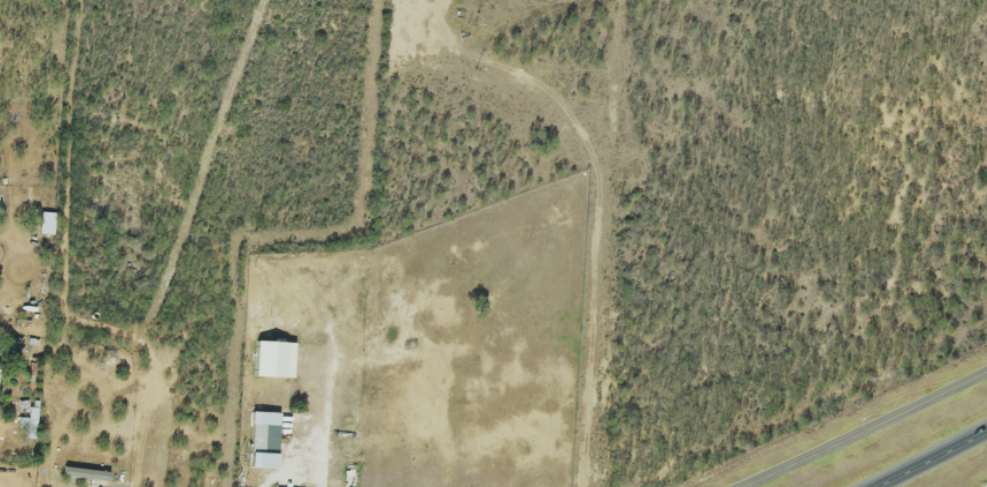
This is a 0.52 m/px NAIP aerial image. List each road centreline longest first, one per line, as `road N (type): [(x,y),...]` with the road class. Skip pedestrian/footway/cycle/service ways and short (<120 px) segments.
road 1 (tertiary): [(737,486),(986,370)]
road 2 (motorway): [(986,433),(879,486)]

